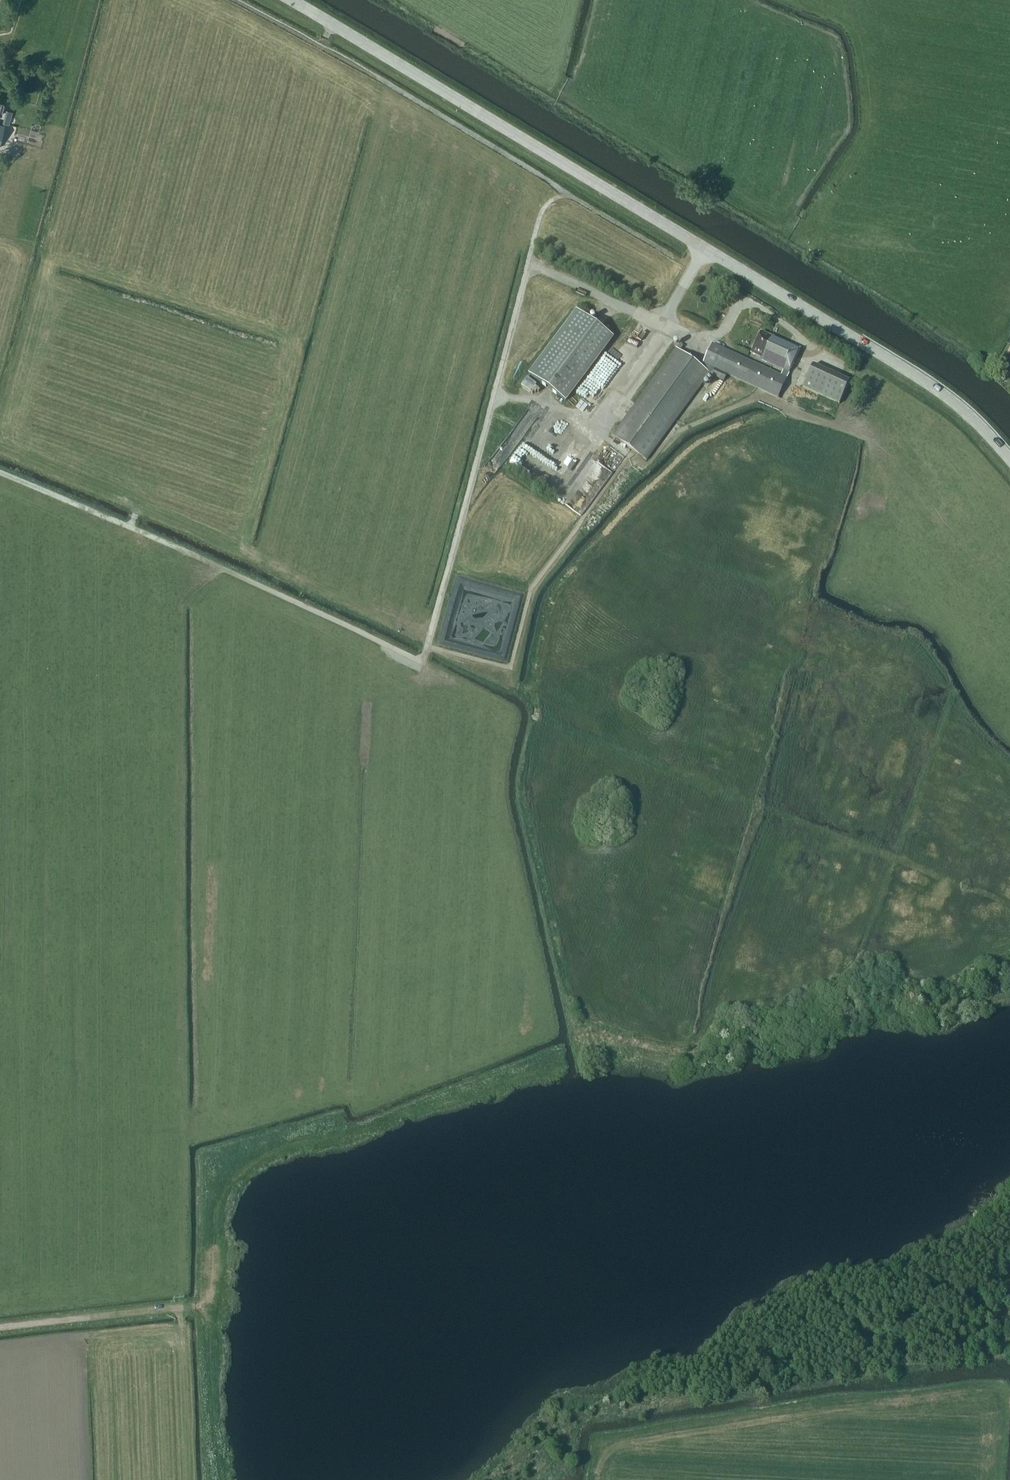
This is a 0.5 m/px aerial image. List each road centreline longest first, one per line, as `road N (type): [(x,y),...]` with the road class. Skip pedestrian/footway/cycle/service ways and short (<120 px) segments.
road 1 (secondary): [(1009,458),(945,395),(288,0)]
road 2 (track): [(0,1330),(196,1306),(207,1301),(214,1279),(216,1240)]

